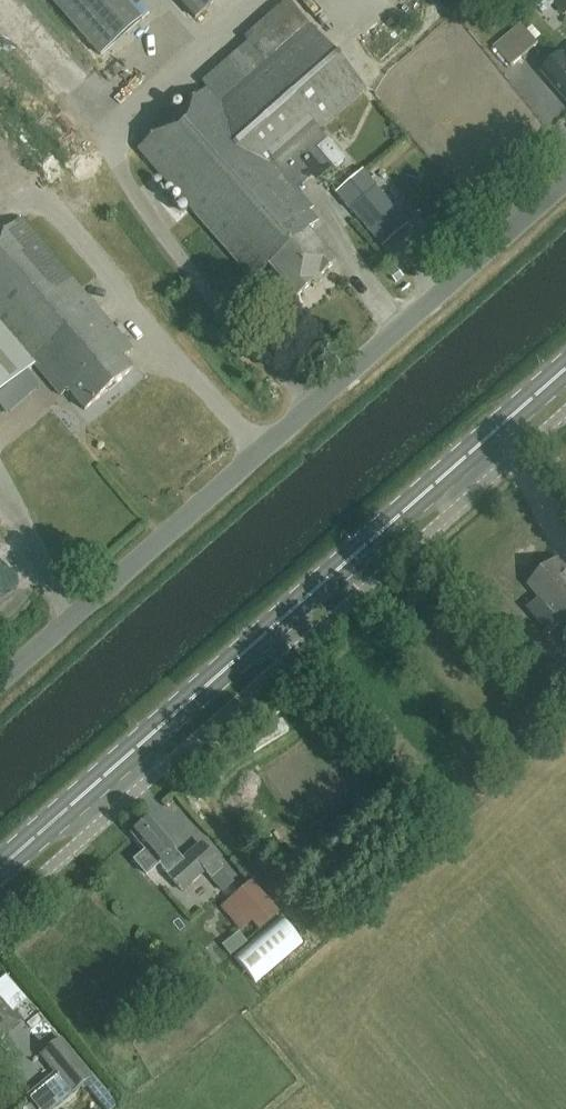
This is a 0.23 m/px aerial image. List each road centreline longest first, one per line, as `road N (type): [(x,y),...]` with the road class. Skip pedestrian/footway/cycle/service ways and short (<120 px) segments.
road 1 (unclassified): [(0,678),(565,174)]
road 2 (primary): [(0,850),(565,355)]

